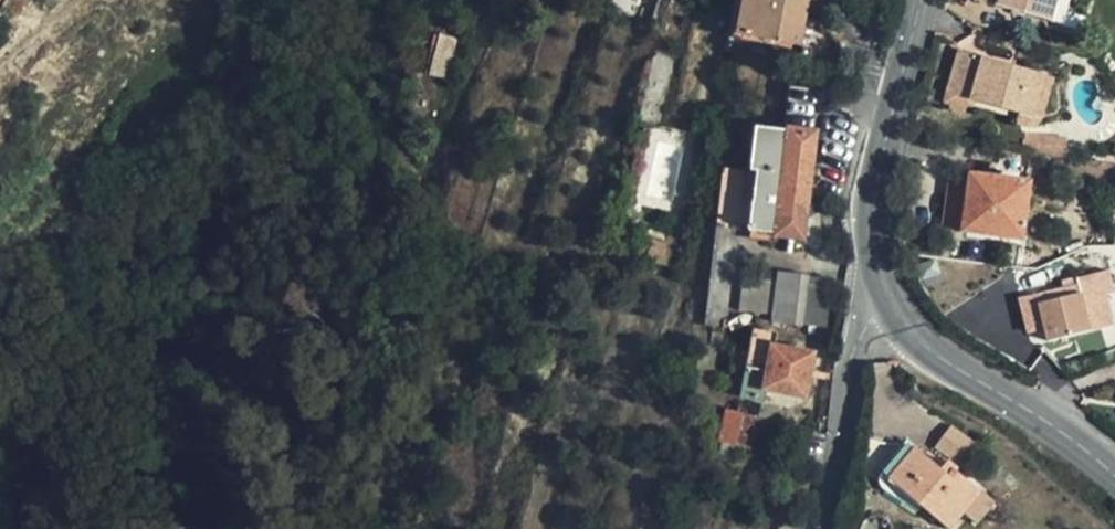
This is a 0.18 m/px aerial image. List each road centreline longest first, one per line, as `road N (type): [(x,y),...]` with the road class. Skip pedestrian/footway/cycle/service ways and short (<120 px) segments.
road 1 (secondary): [(892,300),(952,363),(1051,421),(1114,472)]
road 2 (residential): [(824,528),(855,357),(870,322),(892,300)]
road 3 (secondary): [(901,81),(879,195),(877,251),(892,300)]

